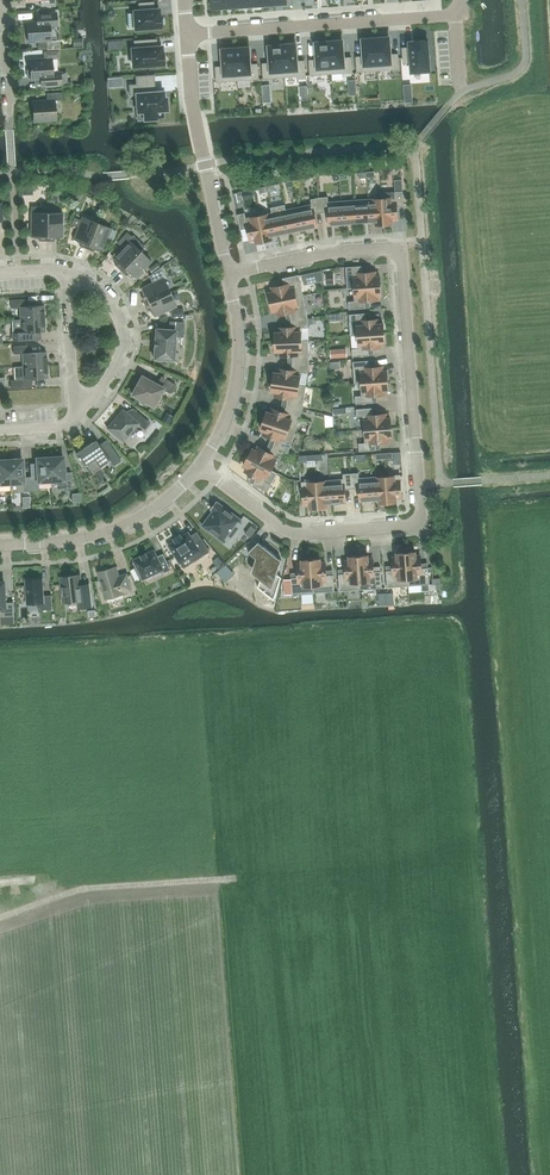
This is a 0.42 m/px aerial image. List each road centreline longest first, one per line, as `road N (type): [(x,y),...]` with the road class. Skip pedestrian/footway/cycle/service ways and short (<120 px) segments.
road 1 (residential): [(229,276),(335,253),(400,250),(420,513),(403,526),(292,535),(200,470)]
road 2 (residential): [(188,33),(447,15),(460,0)]
road 3 (residential): [(0,544),(117,528),(200,470)]
road 4 (residential): [(200,470),(228,414),(238,367),(229,276)]
road 5 (residential): [(74,418),(110,375),(122,338),(104,295),(63,271)]
road 6 (residential): [(74,418),(63,271)]
road 7 (residential): [(188,33),(206,165)]

